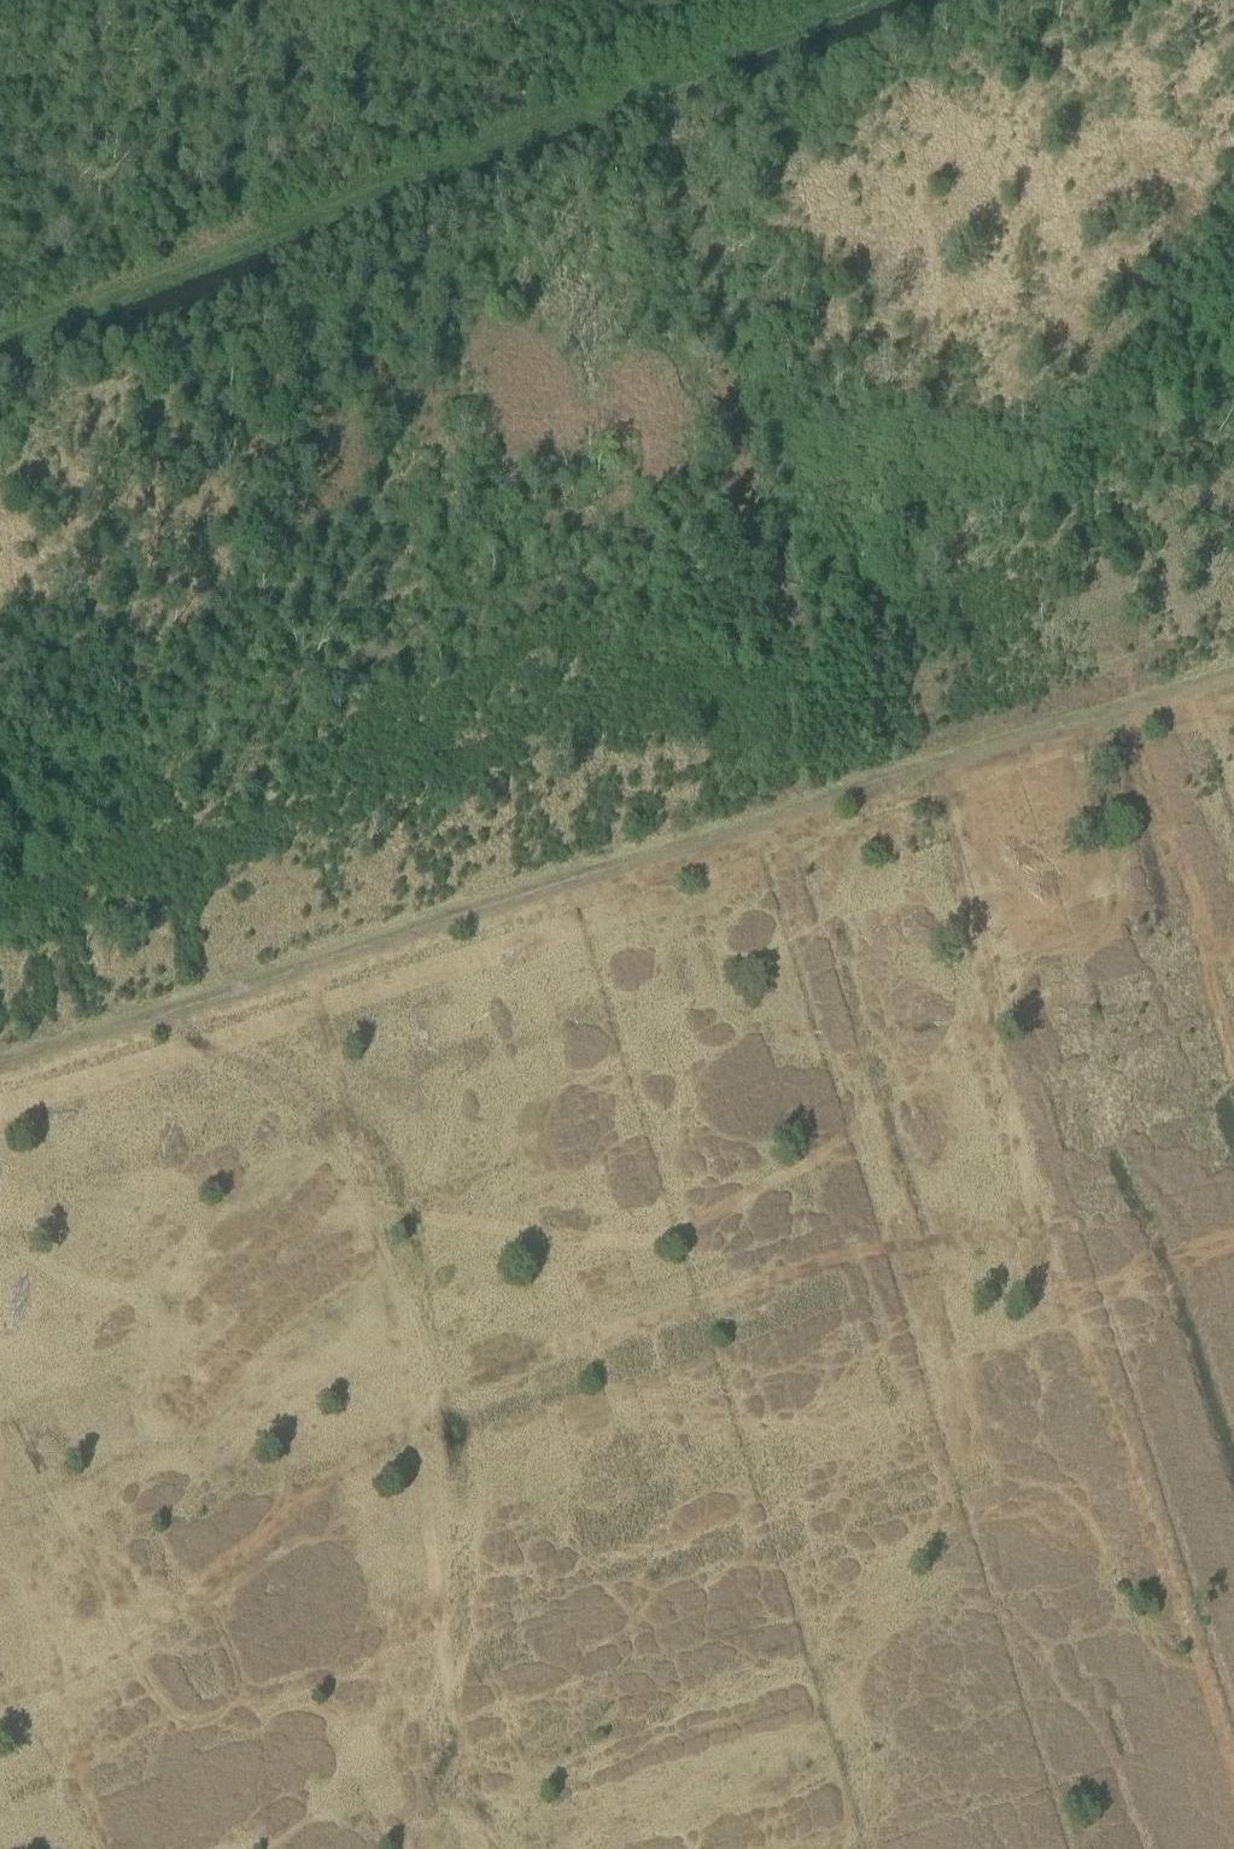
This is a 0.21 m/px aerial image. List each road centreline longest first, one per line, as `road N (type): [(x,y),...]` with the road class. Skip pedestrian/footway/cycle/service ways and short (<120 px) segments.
road 1 (track): [(0,1057),(1233,665)]

